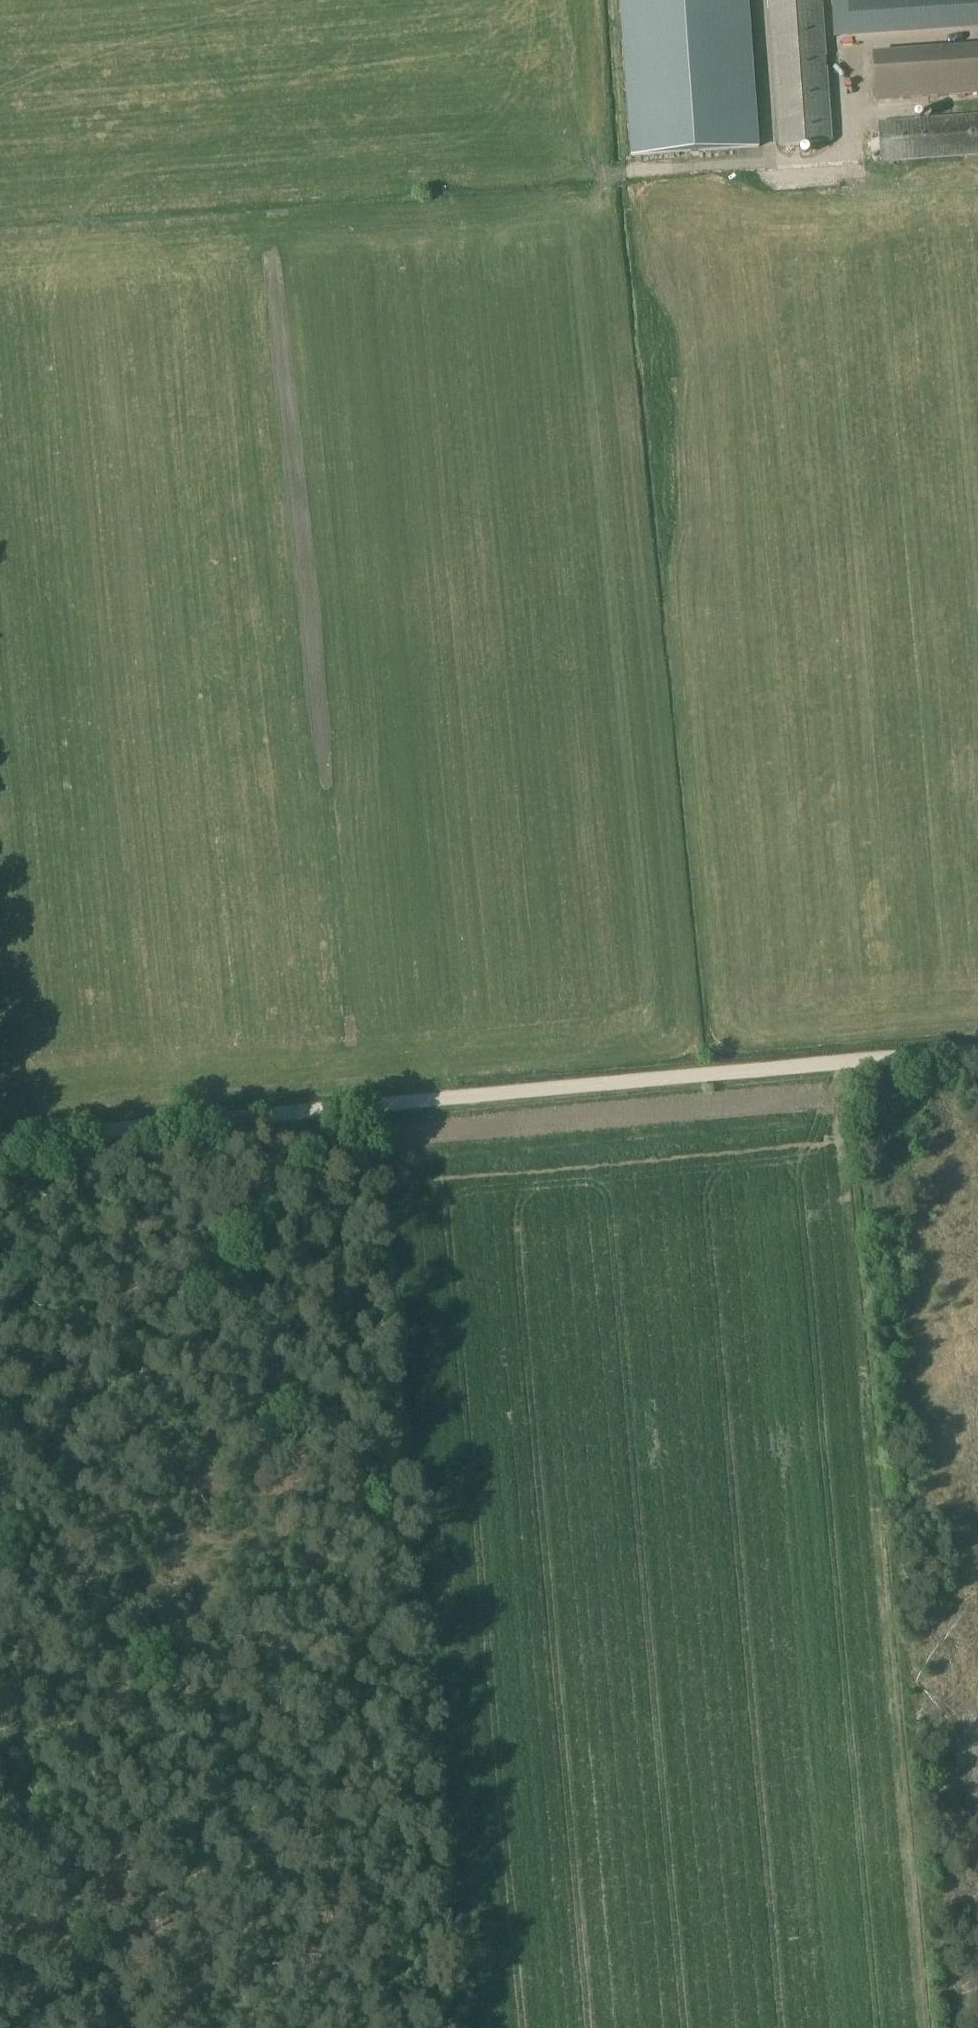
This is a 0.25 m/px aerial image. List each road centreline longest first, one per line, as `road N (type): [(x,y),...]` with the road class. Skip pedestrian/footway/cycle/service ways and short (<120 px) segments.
road 1 (track): [(0,1138),(977,1047)]

